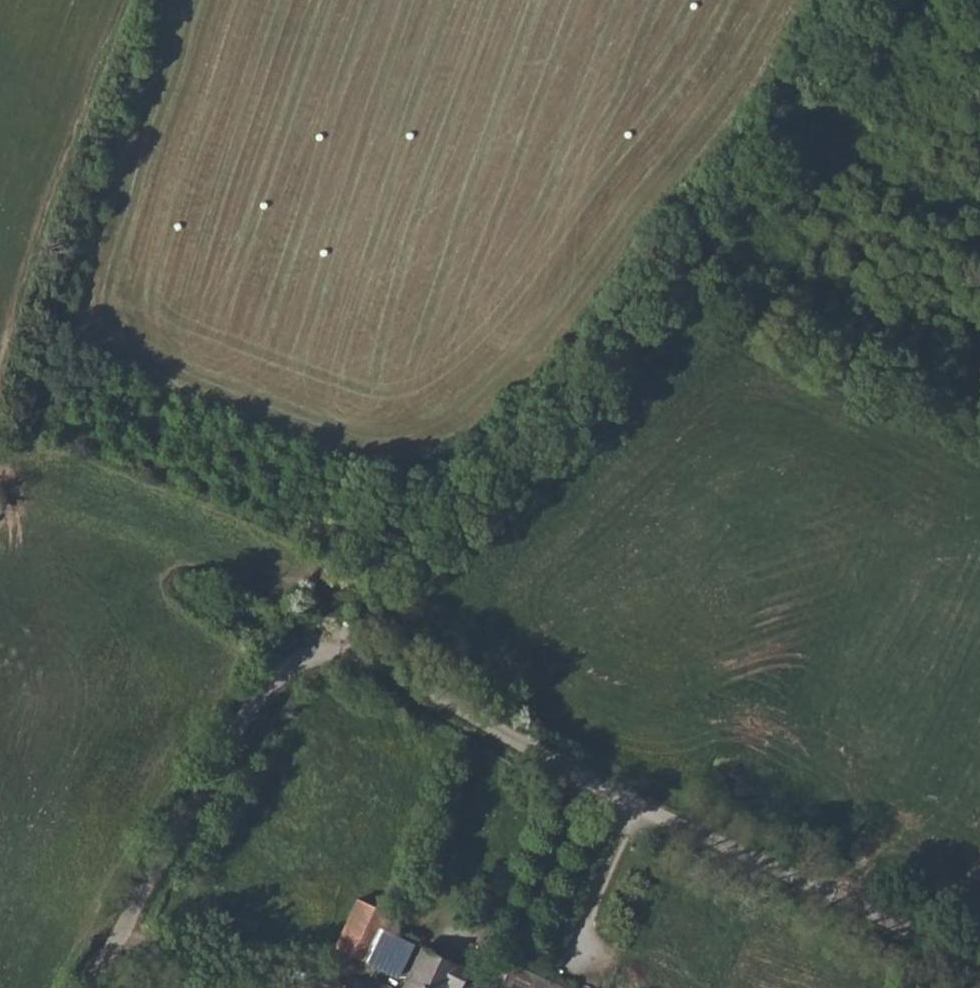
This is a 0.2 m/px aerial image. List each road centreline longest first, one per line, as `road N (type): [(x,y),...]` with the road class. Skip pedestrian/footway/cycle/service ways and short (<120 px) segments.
road 1 (unclassified): [(96,987),(215,769),(285,670),(320,656),(979,958)]

